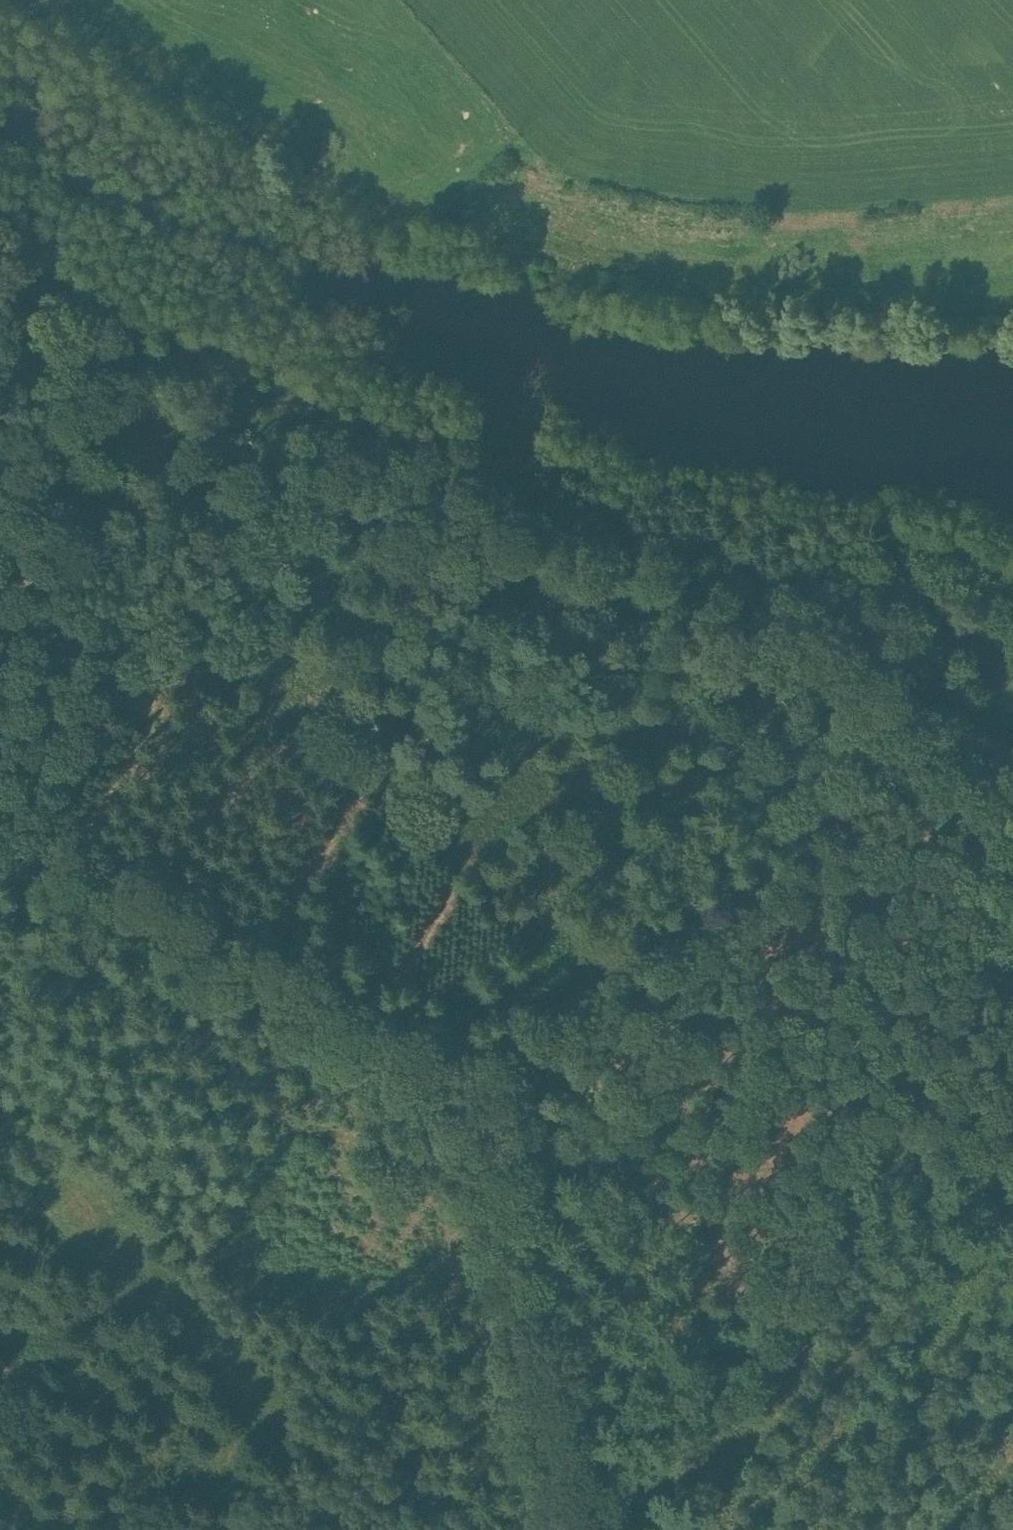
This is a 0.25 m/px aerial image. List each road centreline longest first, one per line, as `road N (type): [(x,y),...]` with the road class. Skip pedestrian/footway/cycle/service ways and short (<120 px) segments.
road 1 (track): [(0,301),(56,355),(313,494),(1012,741)]
road 2 (track): [(0,824),(216,934),(432,1088),(527,1322),(594,1529)]

